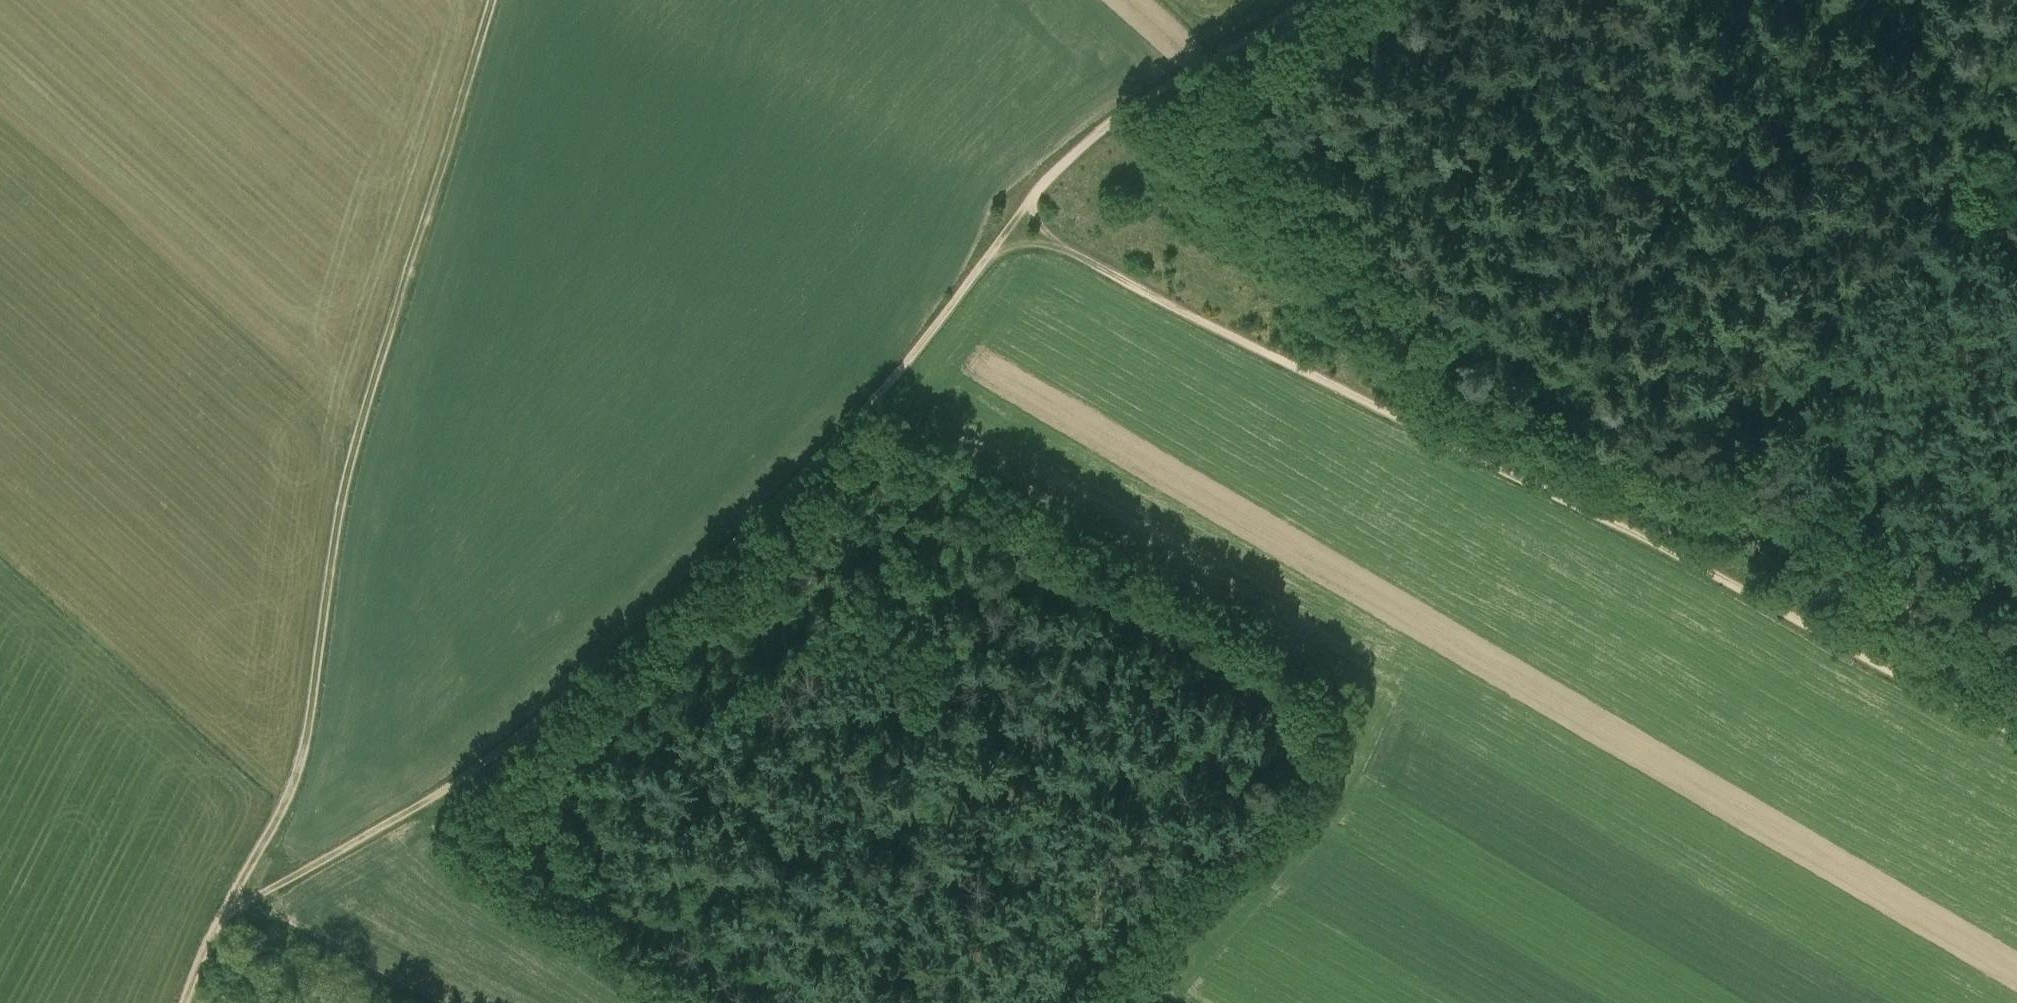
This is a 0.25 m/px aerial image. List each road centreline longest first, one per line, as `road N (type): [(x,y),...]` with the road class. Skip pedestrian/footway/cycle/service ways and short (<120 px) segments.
road 1 (track): [(223,916),(530,735),(710,576),(884,395),(1013,222)]
road 2 (track): [(223,916),(300,763),(336,489),(385,286),(487,0)]
road 3 (track): [(1013,222),(1631,530)]
road 4 (track): [(1631,530),(1706,412),(2016,138)]
road 5 (track): [(2016,733),(1631,530)]
road 6 (track): [(1013,222),(1118,115),(1316,0)]

